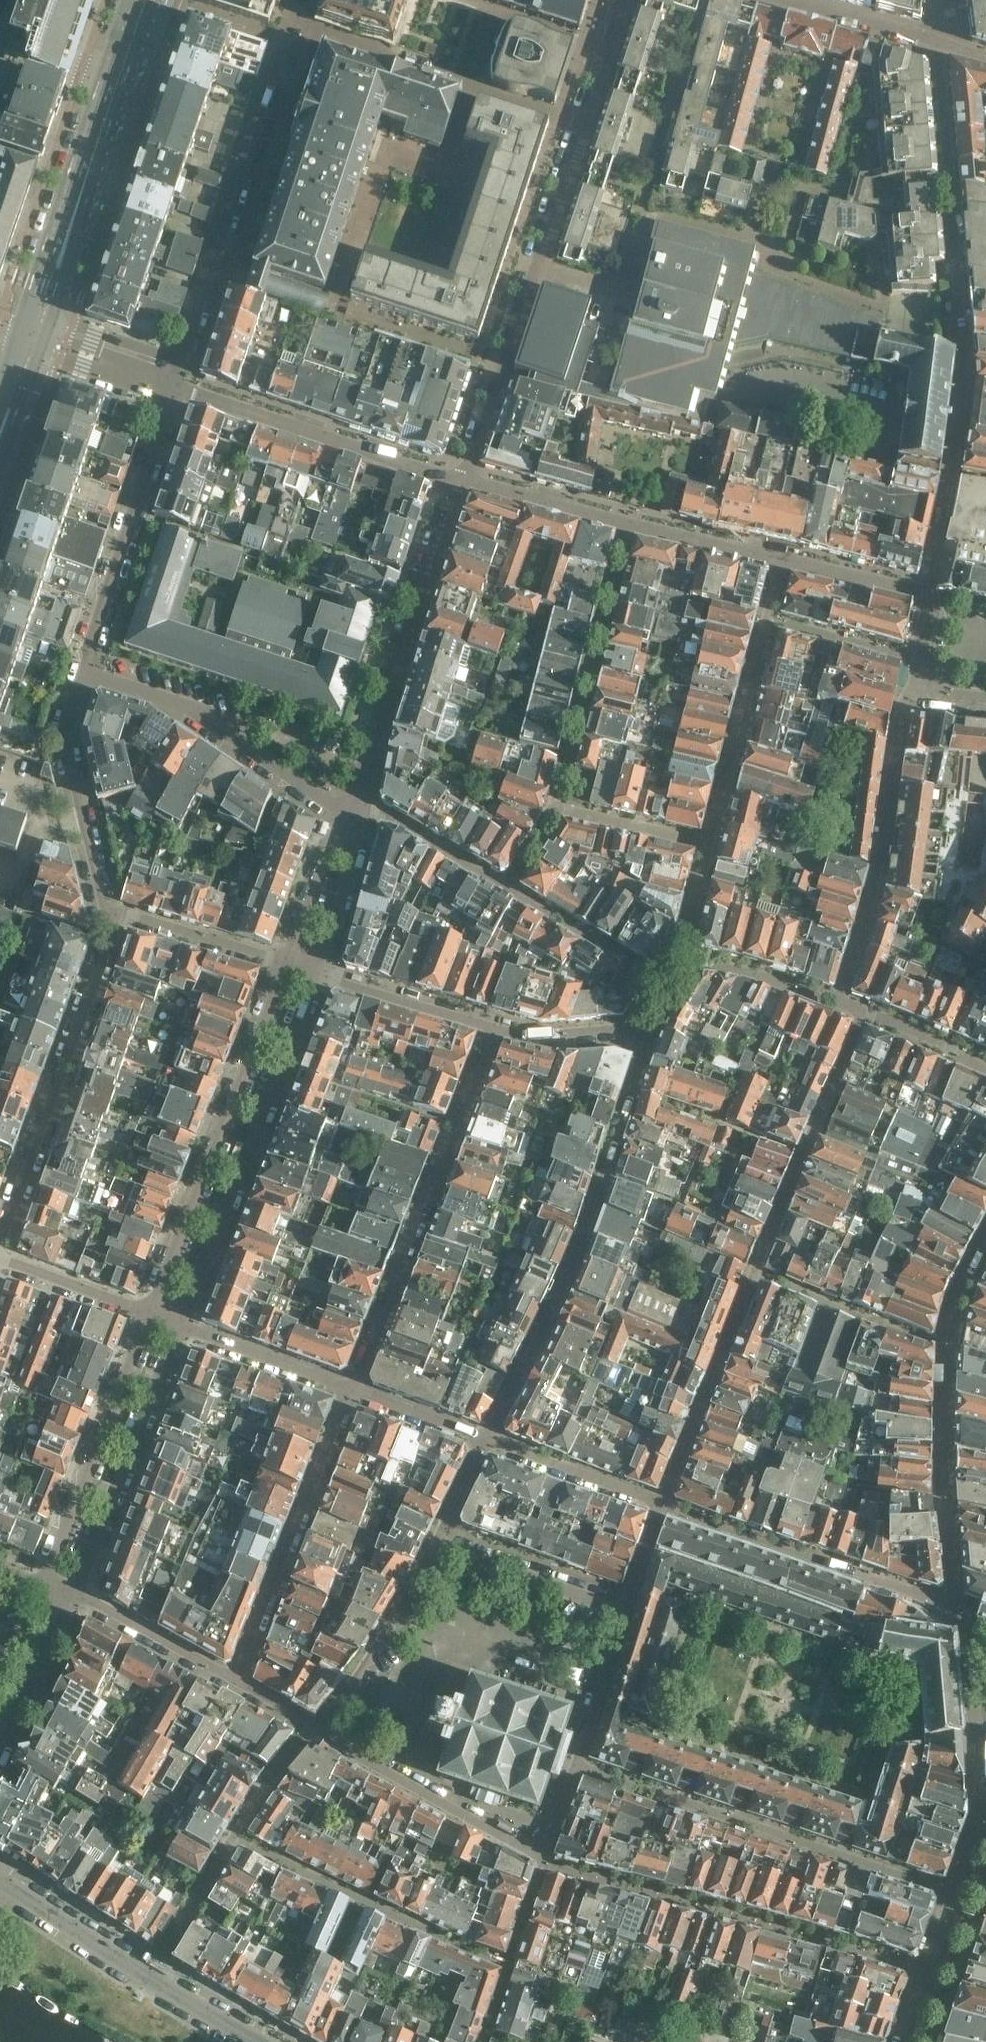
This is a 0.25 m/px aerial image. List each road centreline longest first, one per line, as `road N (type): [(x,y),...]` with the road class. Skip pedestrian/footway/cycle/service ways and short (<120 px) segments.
road 1 (residential): [(661,1505),(864,1011),(837,1001)]
road 2 (residential): [(320,1731),(542,1862),(624,1605)]
road 3 (residential): [(620,0),(461,478)]
road 4 (residential): [(488,1441),(576,1261),(646,1042)]
road 5 (residential): [(353,1392),(497,1028)]
road 6 (residential): [(288,964),(147,1315)]
road 7 (residential): [(173,1322),(311,971)]
road 8 (residential): [(286,26),(172,382)]
road 9 (secondary): [(34,338),(142,3)]
road 10 (residential): [(461,478),(355,806)]
road 11 (residential): [(111,927),(0,1244)]
road 12 (residential): [(837,1001),(876,893),(902,701),(915,687)]
road 13 (residential): [(353,1392),(236,1680)]
road 14 (residential): [(355,806),(304,789),(196,710),(83,671)]
road 15 (residential): [(461,478),(172,382)]
road 16 (residential): [(83,671),(172,382)]
road 17 (residential): [(710,845),(784,558)]
road 18 (residential): [(554,807),(627,522)]
road 19 (residential): [(73,1596),(173,1322)]
road 20 (residential): [(147,1315),(43,1584)]
road 21 (residential): [(83,671),(62,733),(111,927)]
road 22 (residential): [(915,687),(924,591),(784,558)]
road 23 (residential): [(441,1538),(398,1618),(320,1731)]
road 24 (residential): [(624,1605),(441,1538)]
road 25 (residential): [(497,1028),(311,971)]
road 26 (residential): [(173,1322),(353,1392)]
road 27 (residential): [(509,884),(667,982)]
road 28 (residential): [(488,1441),(661,1505)]
road 29 (residential): [(111,927),(129,920),(288,964)]
road 30 (residential): [(236,1680),(73,1596)]
road 31 (tertiary): [(147,1974),(0,1881)]
road 32 (residential): [(355,806),(386,813),(509,884)]
road 33 (residential): [(355,806),(334,838),(288,964)]
road 34 (residential): [(311,971),(353,853),(355,806)]
road 35 (residential): [(627,522),(461,478)]
road 36 (residential): [(147,1974),(236,1834)]
road 37 (residential): [(784,558),(627,522)]
road 38 (residential): [(837,1001),(682,959)]
road 39 (residential): [(554,807),(710,845)]
road 40 (residential): [(938,42),(785,0)]
road 41 (residential): [(6,1739),(73,1596)]
road 42 (residential): [(147,1315),(0,1259)]
road 43 (residential): [(646,1042),(619,1029),(530,1036),(497,1028)]
road 44 (unclassified): [(172,382),(160,365),(69,332),(34,338)]
road 45 (unclassified): [(34,338),(82,366),(154,388),(172,382)]
road 46 (residential): [(353,1392),(488,1441)]
road 47 (tertiary): [(259,2041),(147,1974)]

